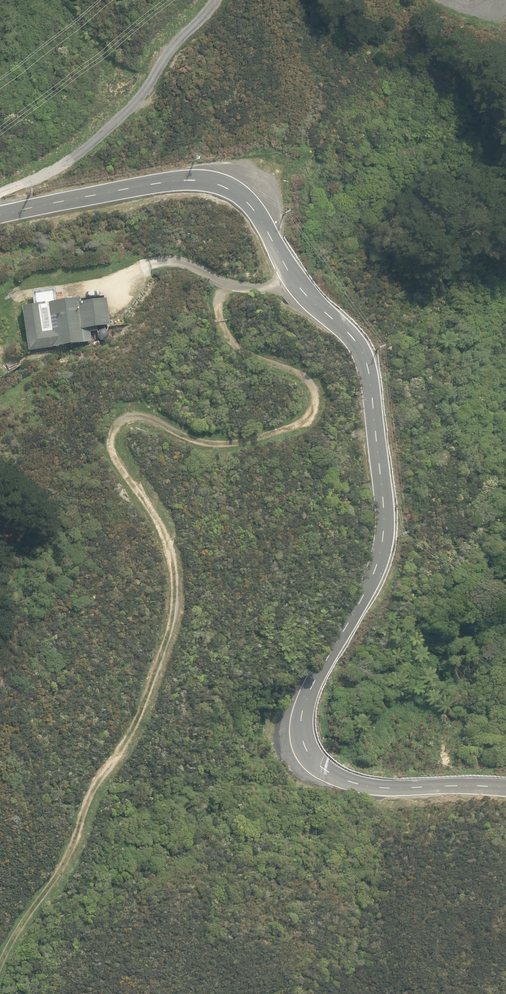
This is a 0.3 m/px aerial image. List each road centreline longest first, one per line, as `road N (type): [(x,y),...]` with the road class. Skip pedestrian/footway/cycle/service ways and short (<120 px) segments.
road 1 (tertiary): [(0,214),(190,180),(228,189),(250,206),(295,283),(362,351),(384,502),(375,572),(307,700),(304,745),(319,766),(358,785),(505,788)]
road 2 (track): [(0,942),(63,849),(143,692),(161,635),(170,588),(165,544),(107,438),(126,416),(200,439),(245,435),(308,410),(312,385),(298,368),(243,352),(216,314),(220,297),(243,286),(295,283)]

